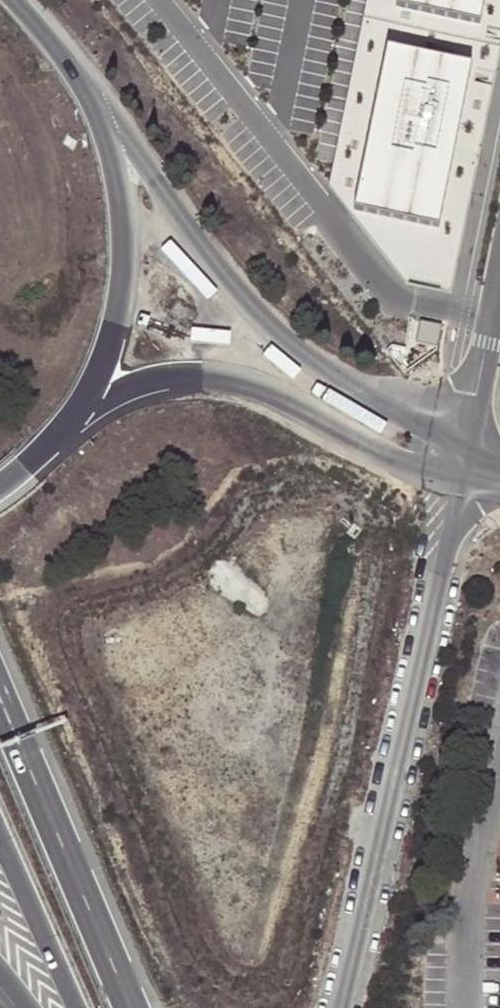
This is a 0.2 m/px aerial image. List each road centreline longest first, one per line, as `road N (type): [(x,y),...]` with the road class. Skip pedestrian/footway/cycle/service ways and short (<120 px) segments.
road 1 (unclassified): [(462,475),(421,423),(319,362),(256,306),(81,76)]
road 2 (unclassified): [(343,1007),(462,475)]
road 3 (unclassified): [(67,431),(133,388),(167,378),(222,377),(263,389),(403,462),(462,475)]
road 4 (primary): [(67,431),(107,353),(126,261),(112,155),(81,76)]
road 5 (trunk): [(132,1007),(0,699)]
road 6 (tertiary): [(462,475),(499,281)]
road 7 (primary): [(0,831),(77,1007)]

